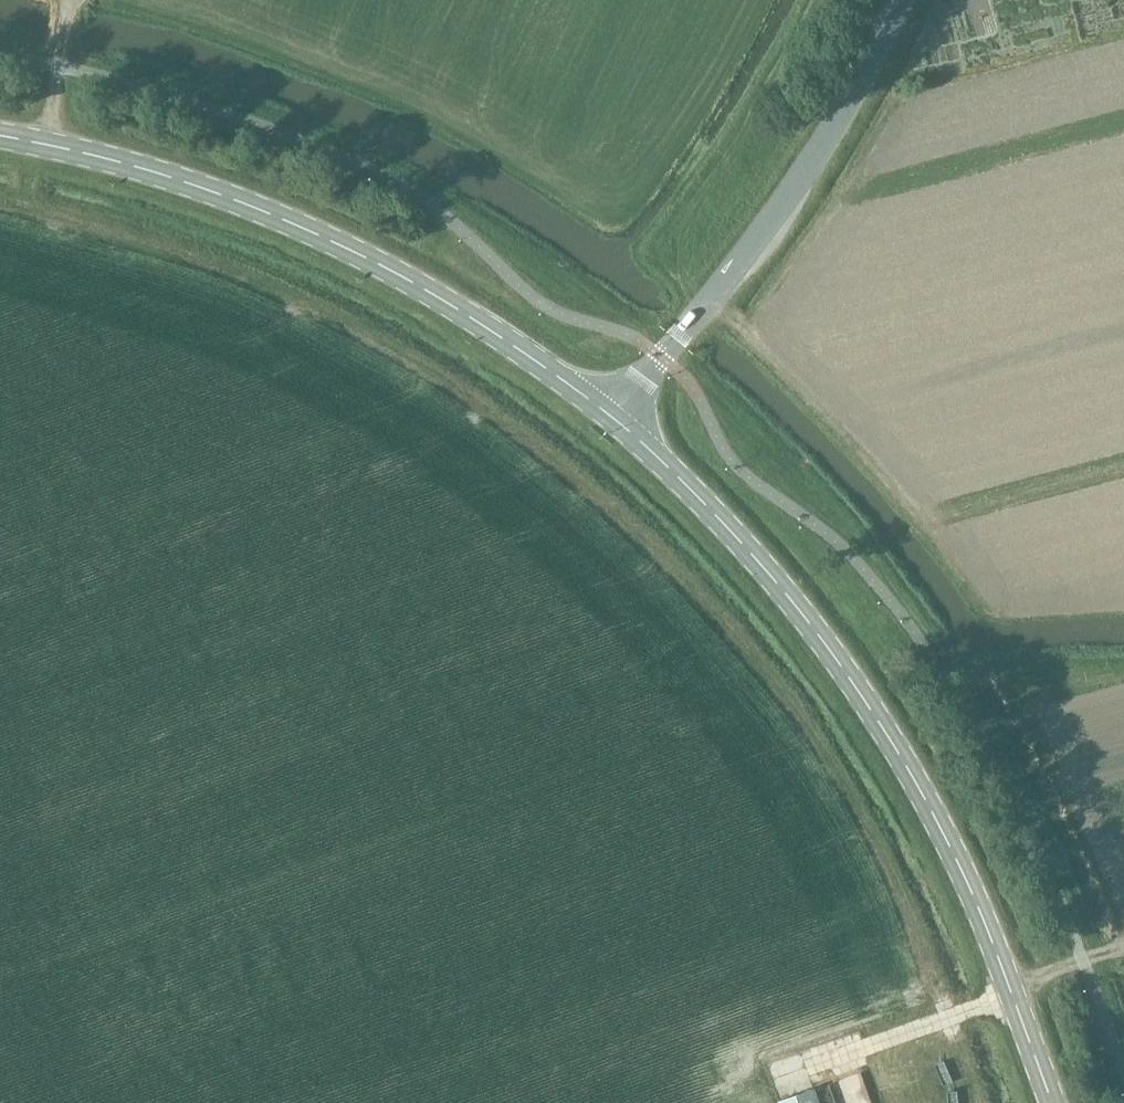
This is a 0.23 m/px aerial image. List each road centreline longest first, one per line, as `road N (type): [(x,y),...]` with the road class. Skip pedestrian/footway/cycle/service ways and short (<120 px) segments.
road 1 (tertiary): [(1052,1102),(964,875),(874,713),(770,575),(611,418)]
road 2 (tertiary): [(611,418),(472,318),(328,238),(226,195),(0,135)]
road 3 (unclassified): [(611,418),(748,257),(811,166),(899,0)]
road 4 (track): [(78,0),(45,144)]

